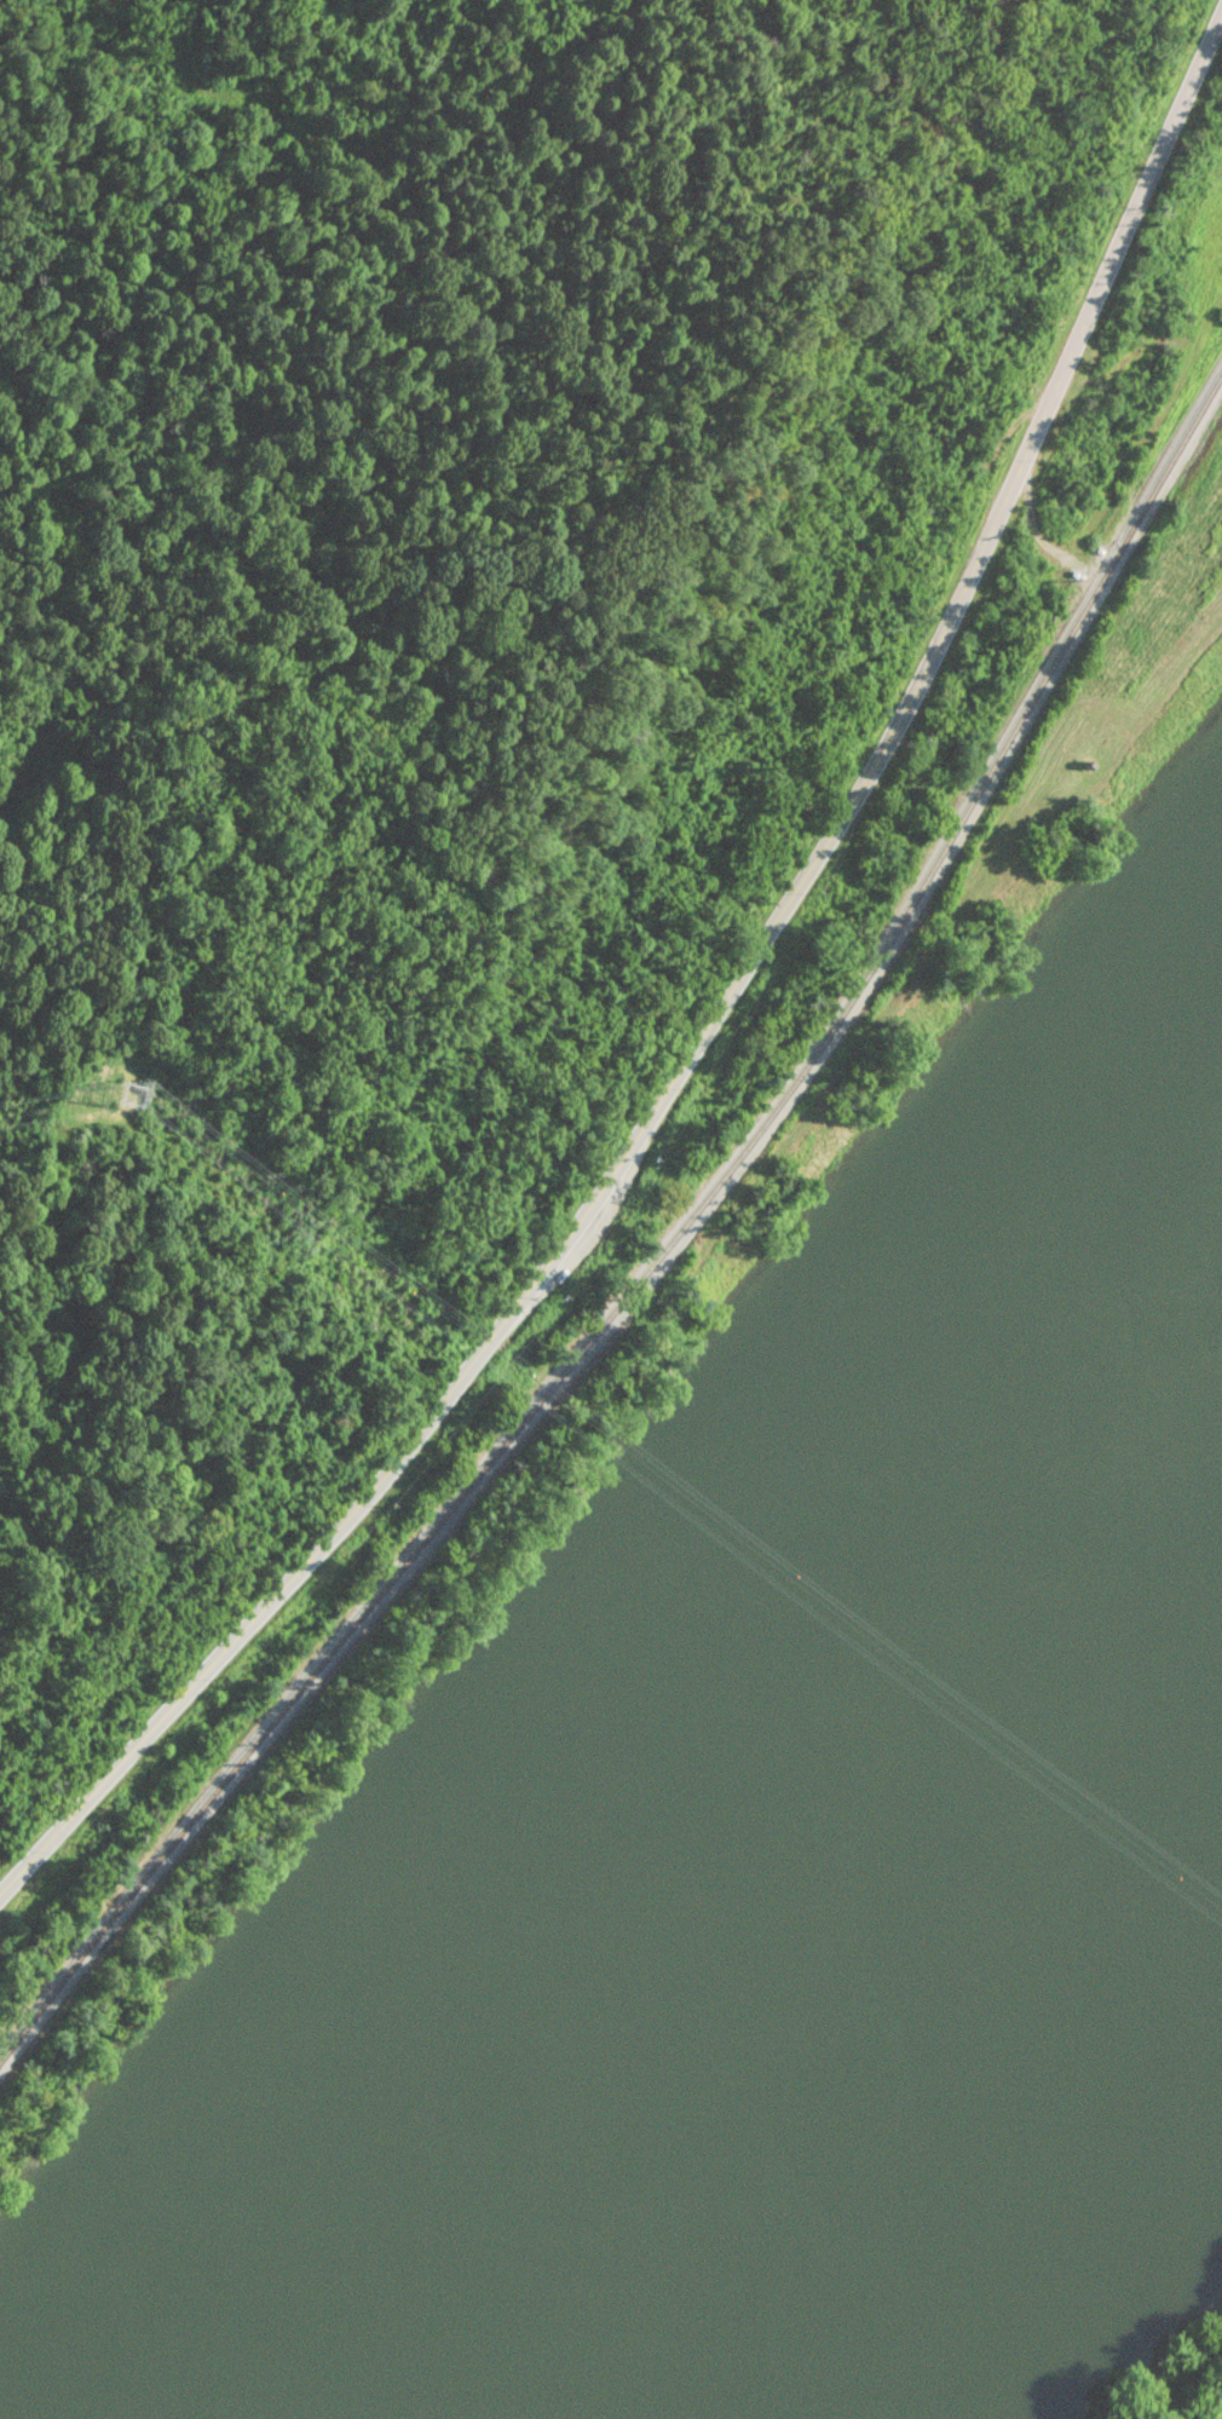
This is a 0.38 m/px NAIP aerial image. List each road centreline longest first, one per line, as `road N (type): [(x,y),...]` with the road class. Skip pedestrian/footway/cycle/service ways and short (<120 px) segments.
road 1 (secondary): [(0,1895),(369,1498),(507,1319),(831,837),(923,674),(1032,440),(1221,0)]

